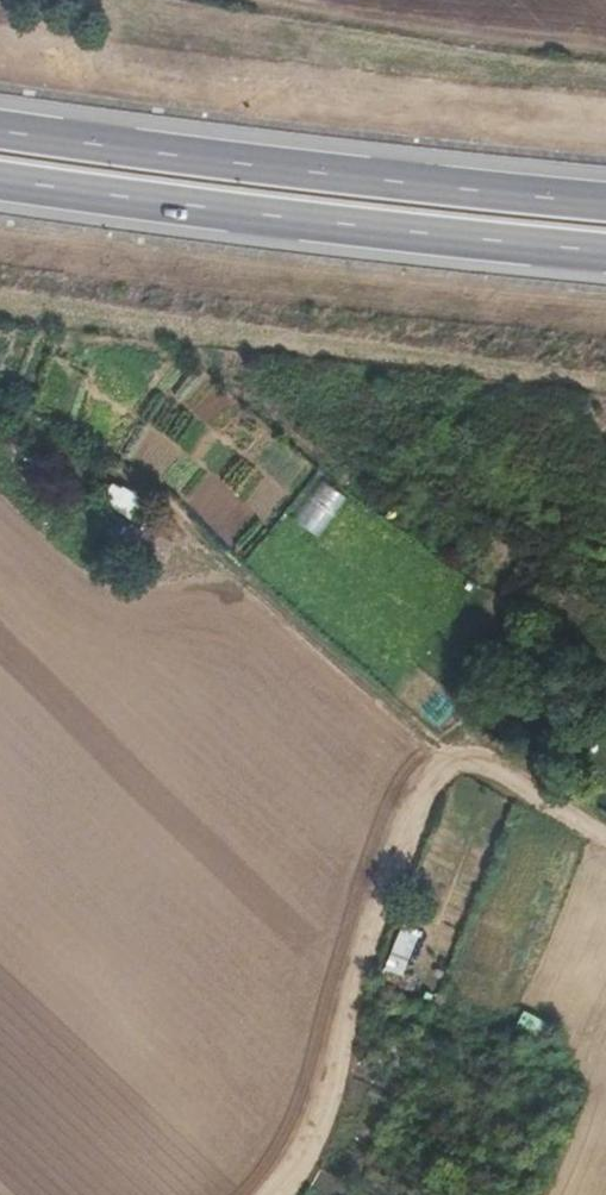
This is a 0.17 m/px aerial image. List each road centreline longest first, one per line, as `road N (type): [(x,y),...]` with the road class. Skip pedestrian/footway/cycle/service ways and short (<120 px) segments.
road 1 (motorway): [(0,180),(322,229),(605,257)]
road 2 (motorway): [(605,208),(332,180),(0,132)]
road 3 (track): [(468,758),(442,770),(423,796),(298,1147),(266,1194)]
road 4 (track): [(468,758),(436,746),(170,503)]
road 5 (track): [(605,834),(468,758)]

